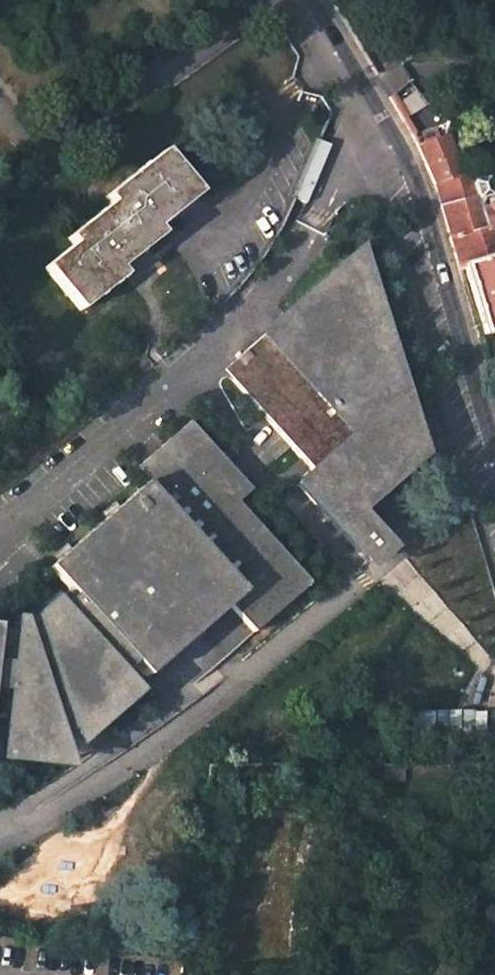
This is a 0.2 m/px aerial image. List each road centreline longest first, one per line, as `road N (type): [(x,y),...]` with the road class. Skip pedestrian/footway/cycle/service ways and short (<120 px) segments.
road 1 (unclassified): [(494,446),(442,265),(392,152),(306,0)]

